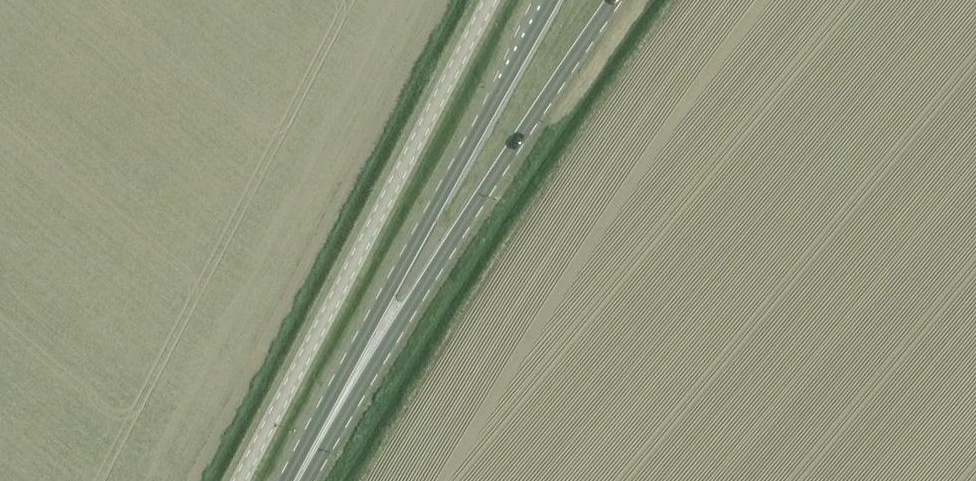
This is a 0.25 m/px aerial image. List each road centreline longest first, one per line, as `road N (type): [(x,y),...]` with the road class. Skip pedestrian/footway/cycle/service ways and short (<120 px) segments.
road 1 (primary): [(297,480),(617,0)]
road 2 (primary): [(550,0),(297,480)]
road 3 (unclassified): [(239,480),(491,0)]

